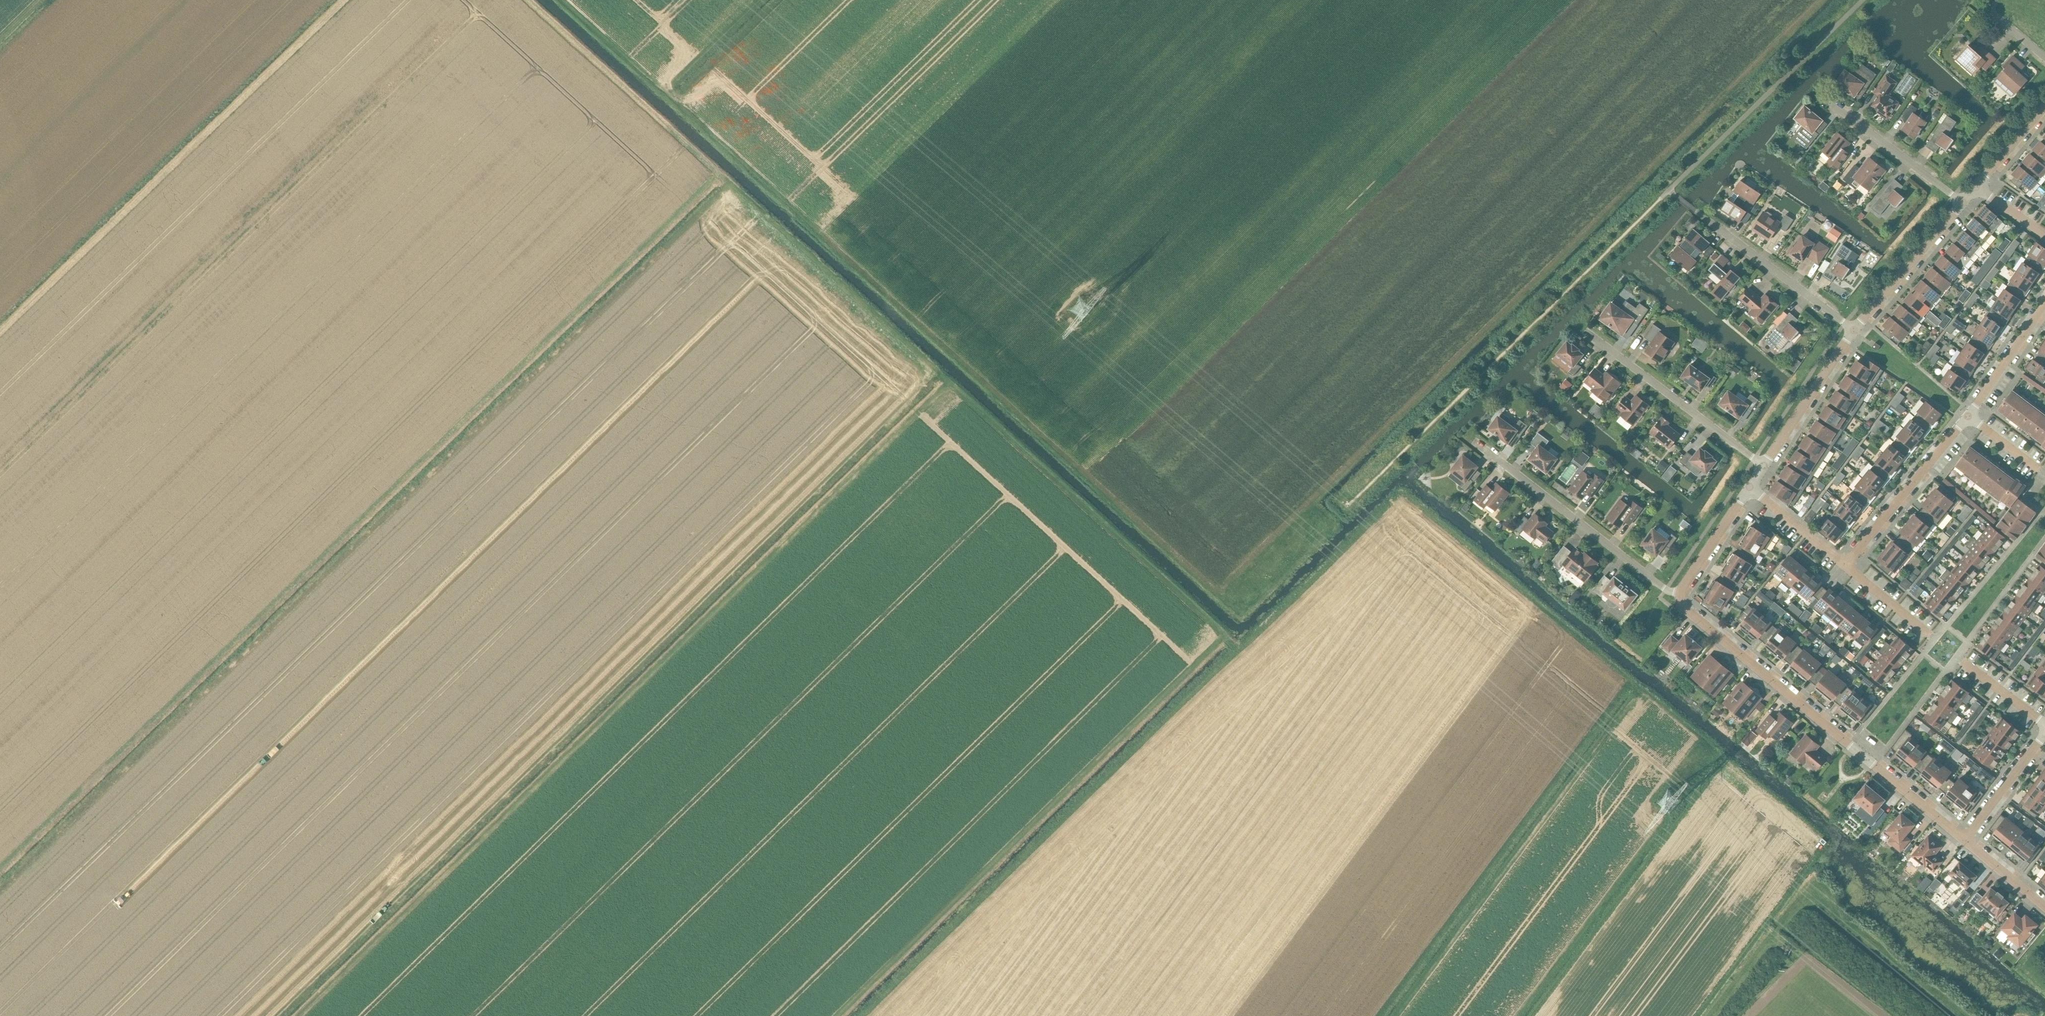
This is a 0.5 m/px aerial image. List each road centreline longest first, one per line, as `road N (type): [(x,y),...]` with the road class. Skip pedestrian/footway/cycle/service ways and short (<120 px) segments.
road 1 (unclassified): [(1964,840),(1688,611),(1681,593)]
road 2 (residential): [(1681,593),(1666,590),(1475,441)]
road 3 (residential): [(1586,332),(1764,465)]
road 4 (residential): [(1854,329),(1696,211)]
road 5 (residential): [(1844,565),(1968,416)]
road 6 (residential): [(1962,202),(1827,100)]
road 7 (unclassified): [(1854,329),(1962,202)]
road 8 (unclassified): [(1764,465),(1854,329)]
road 9 (residential): [(1968,416),(2044,305)]
road 10 (residential): [(1964,840),(2044,733)]
road 11 (unclassified): [(1681,593),(1749,487)]
road 12 (residential): [(1749,487),(1844,565)]

